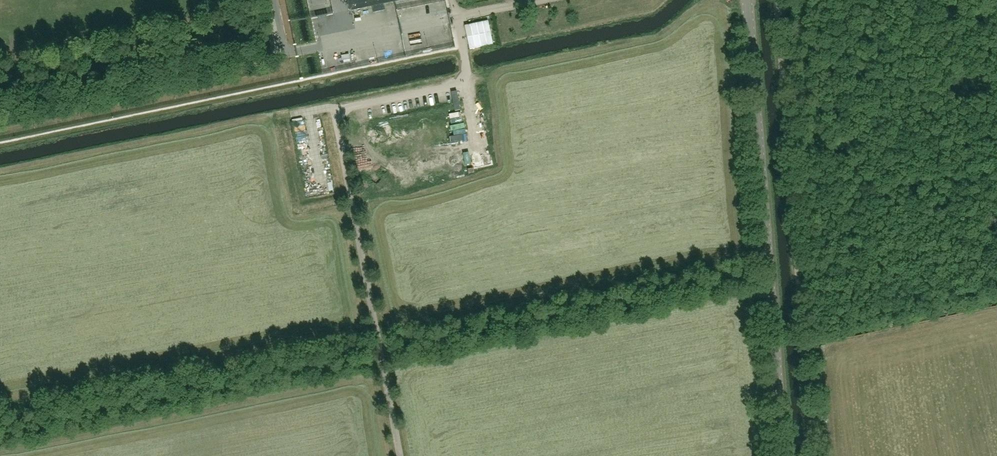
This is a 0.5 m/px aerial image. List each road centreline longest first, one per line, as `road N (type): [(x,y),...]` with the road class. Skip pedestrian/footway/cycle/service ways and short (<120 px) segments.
road 1 (unclassified): [(458,18),(468,69),(462,83),(338,115),(402,455)]
road 2 (tertiary): [(783,455),(748,0)]

